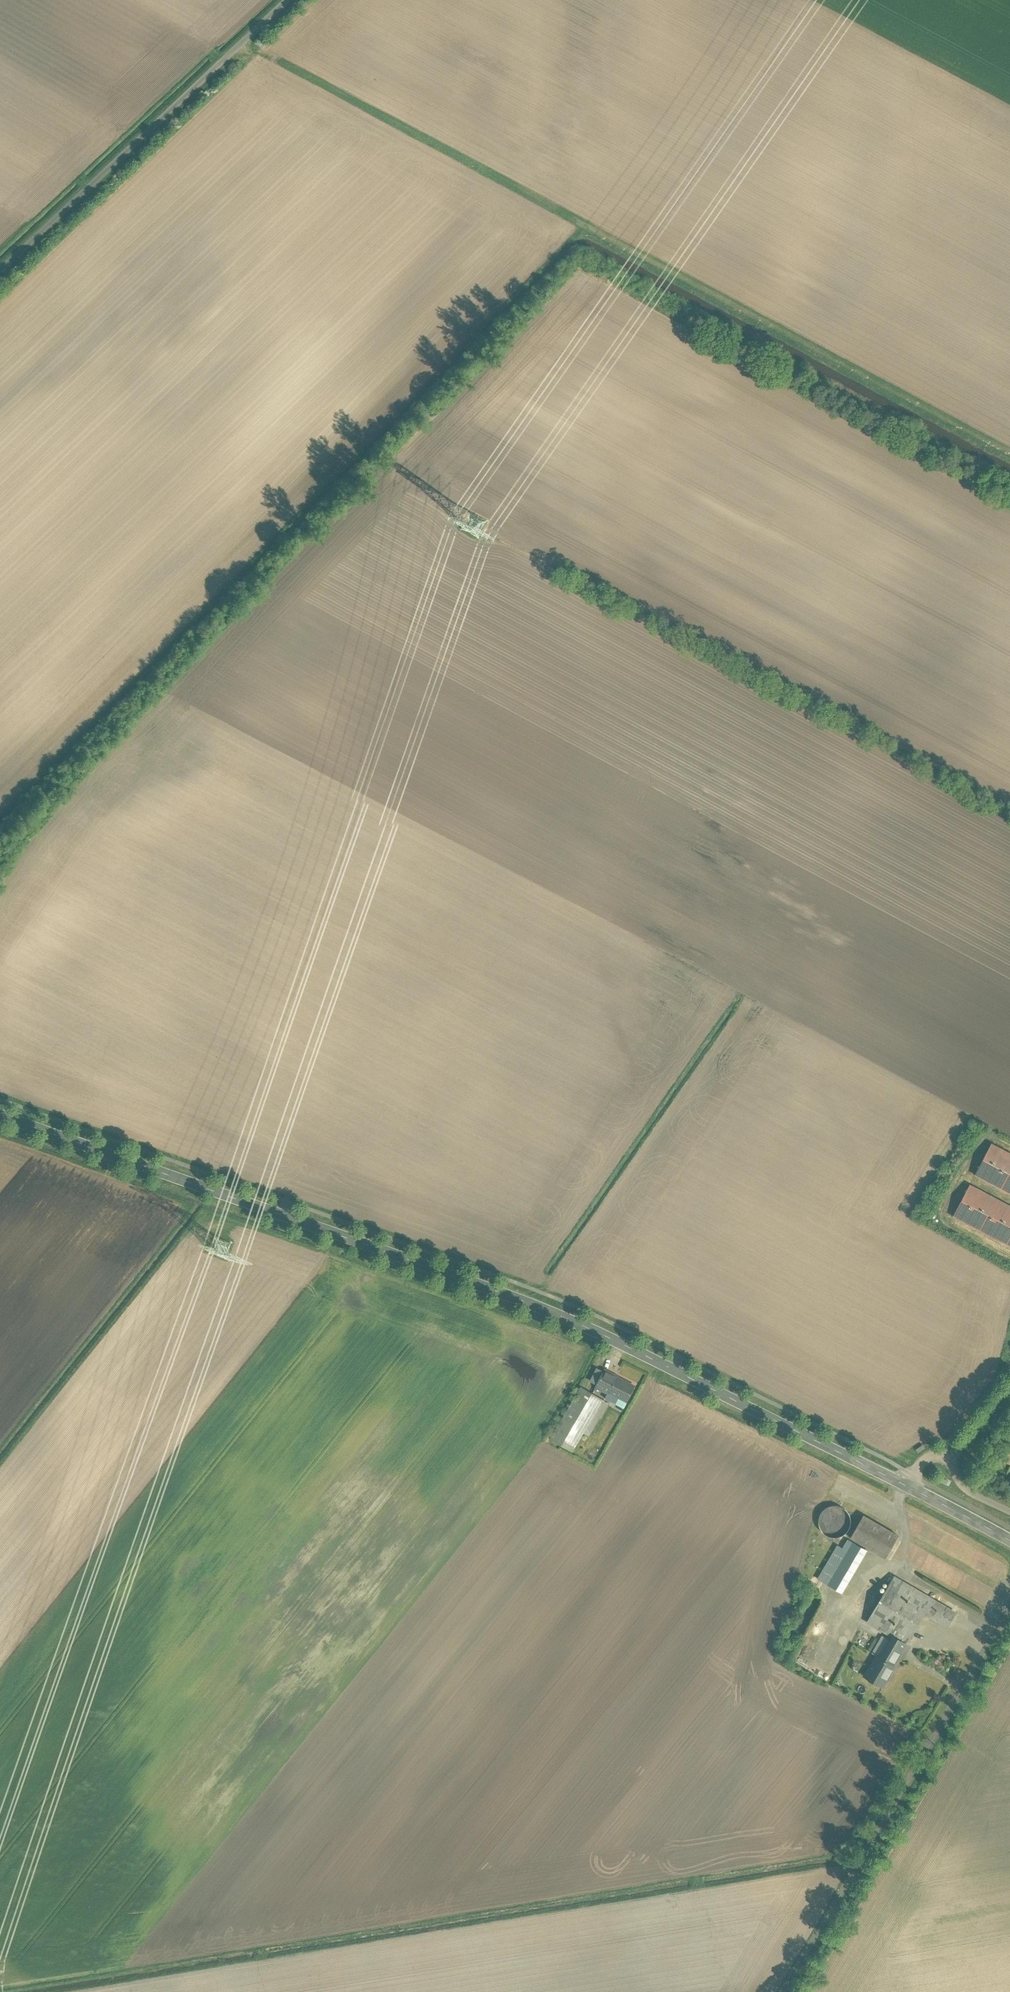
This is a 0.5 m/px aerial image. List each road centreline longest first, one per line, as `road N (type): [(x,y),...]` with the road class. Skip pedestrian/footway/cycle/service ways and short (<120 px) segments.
road 1 (tertiary): [(0,1113),(553,1310),(905,1481)]
road 2 (residential): [(1009,1607),(785,1991)]
road 3 (unclassified): [(288,0),(0,273)]
road 4 (residential): [(905,1481),(940,1451),(967,1486),(1009,1507)]

